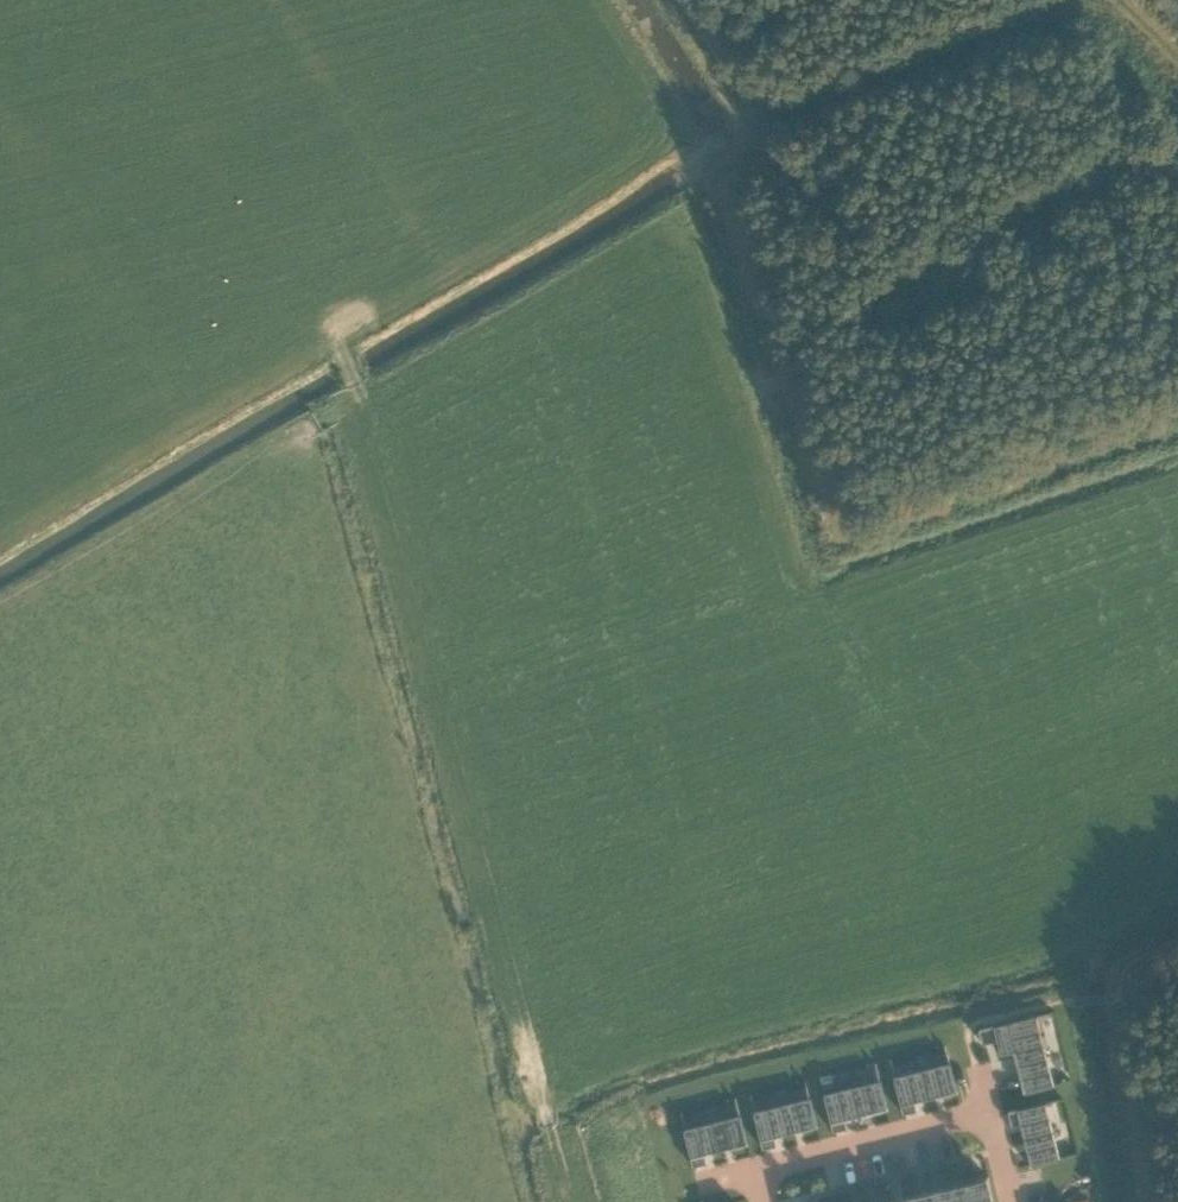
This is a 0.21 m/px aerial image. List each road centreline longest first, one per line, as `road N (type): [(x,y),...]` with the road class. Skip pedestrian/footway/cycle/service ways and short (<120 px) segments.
road 1 (residential): [(990,1107),(758,1170)]

